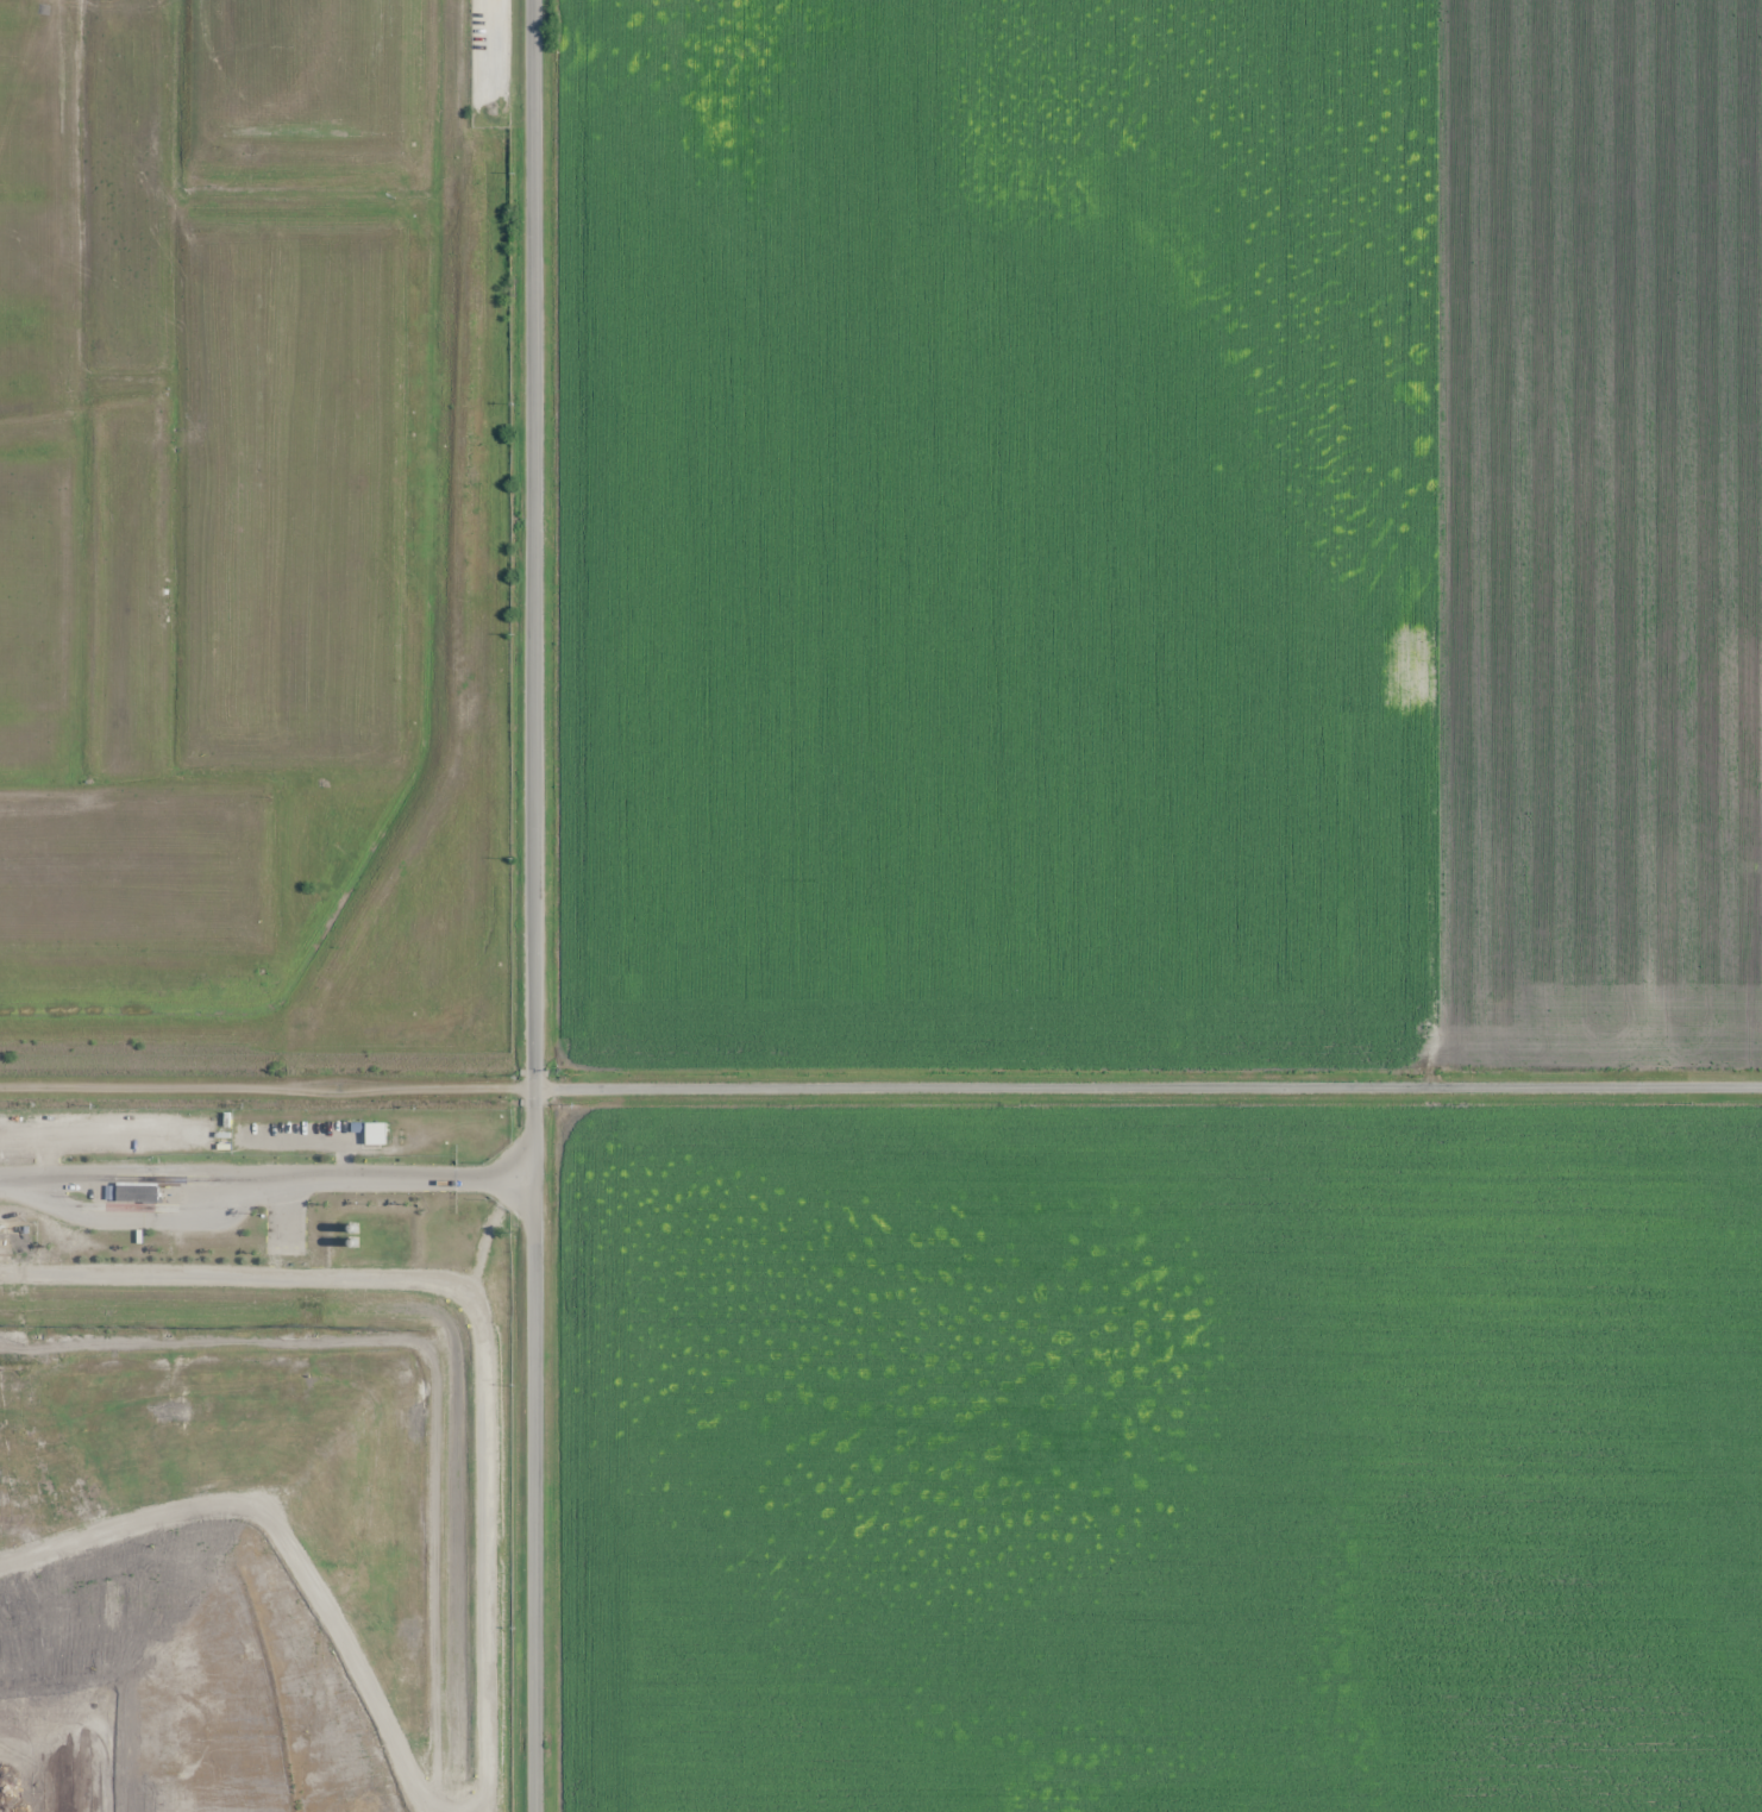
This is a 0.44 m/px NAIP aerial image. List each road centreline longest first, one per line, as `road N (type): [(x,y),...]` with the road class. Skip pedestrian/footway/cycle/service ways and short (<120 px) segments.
road 1 (residential): [(523,1811),(520,0)]
road 2 (residential): [(0,1088),(1761,1086)]

